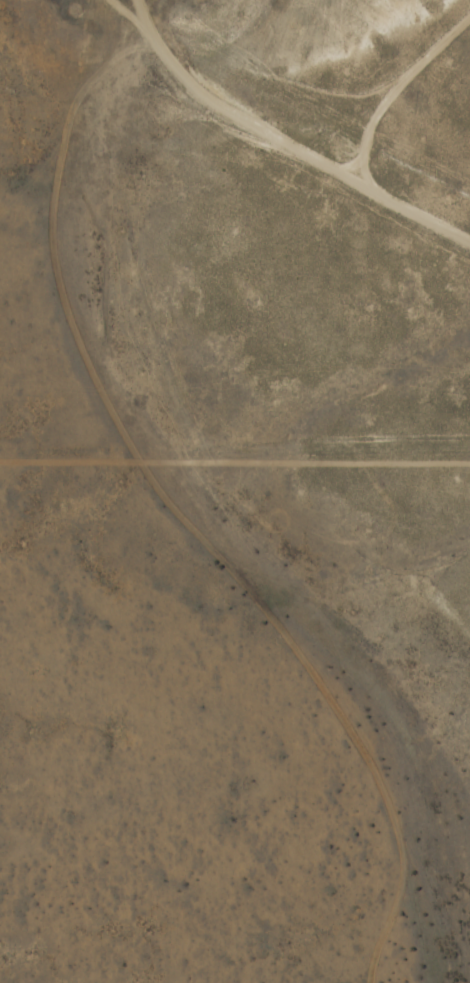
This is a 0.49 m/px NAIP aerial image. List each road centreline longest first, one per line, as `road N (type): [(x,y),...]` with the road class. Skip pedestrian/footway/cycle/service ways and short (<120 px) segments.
road 1 (residential): [(469,930),(453,791),(427,733),(268,540),(258,498),(92,356),(97,189),(74,137),(0,87)]
road 2 (residential): [(469,457),(268,482),(258,498)]
road 3 (residential): [(469,16),(377,107),(369,186)]

